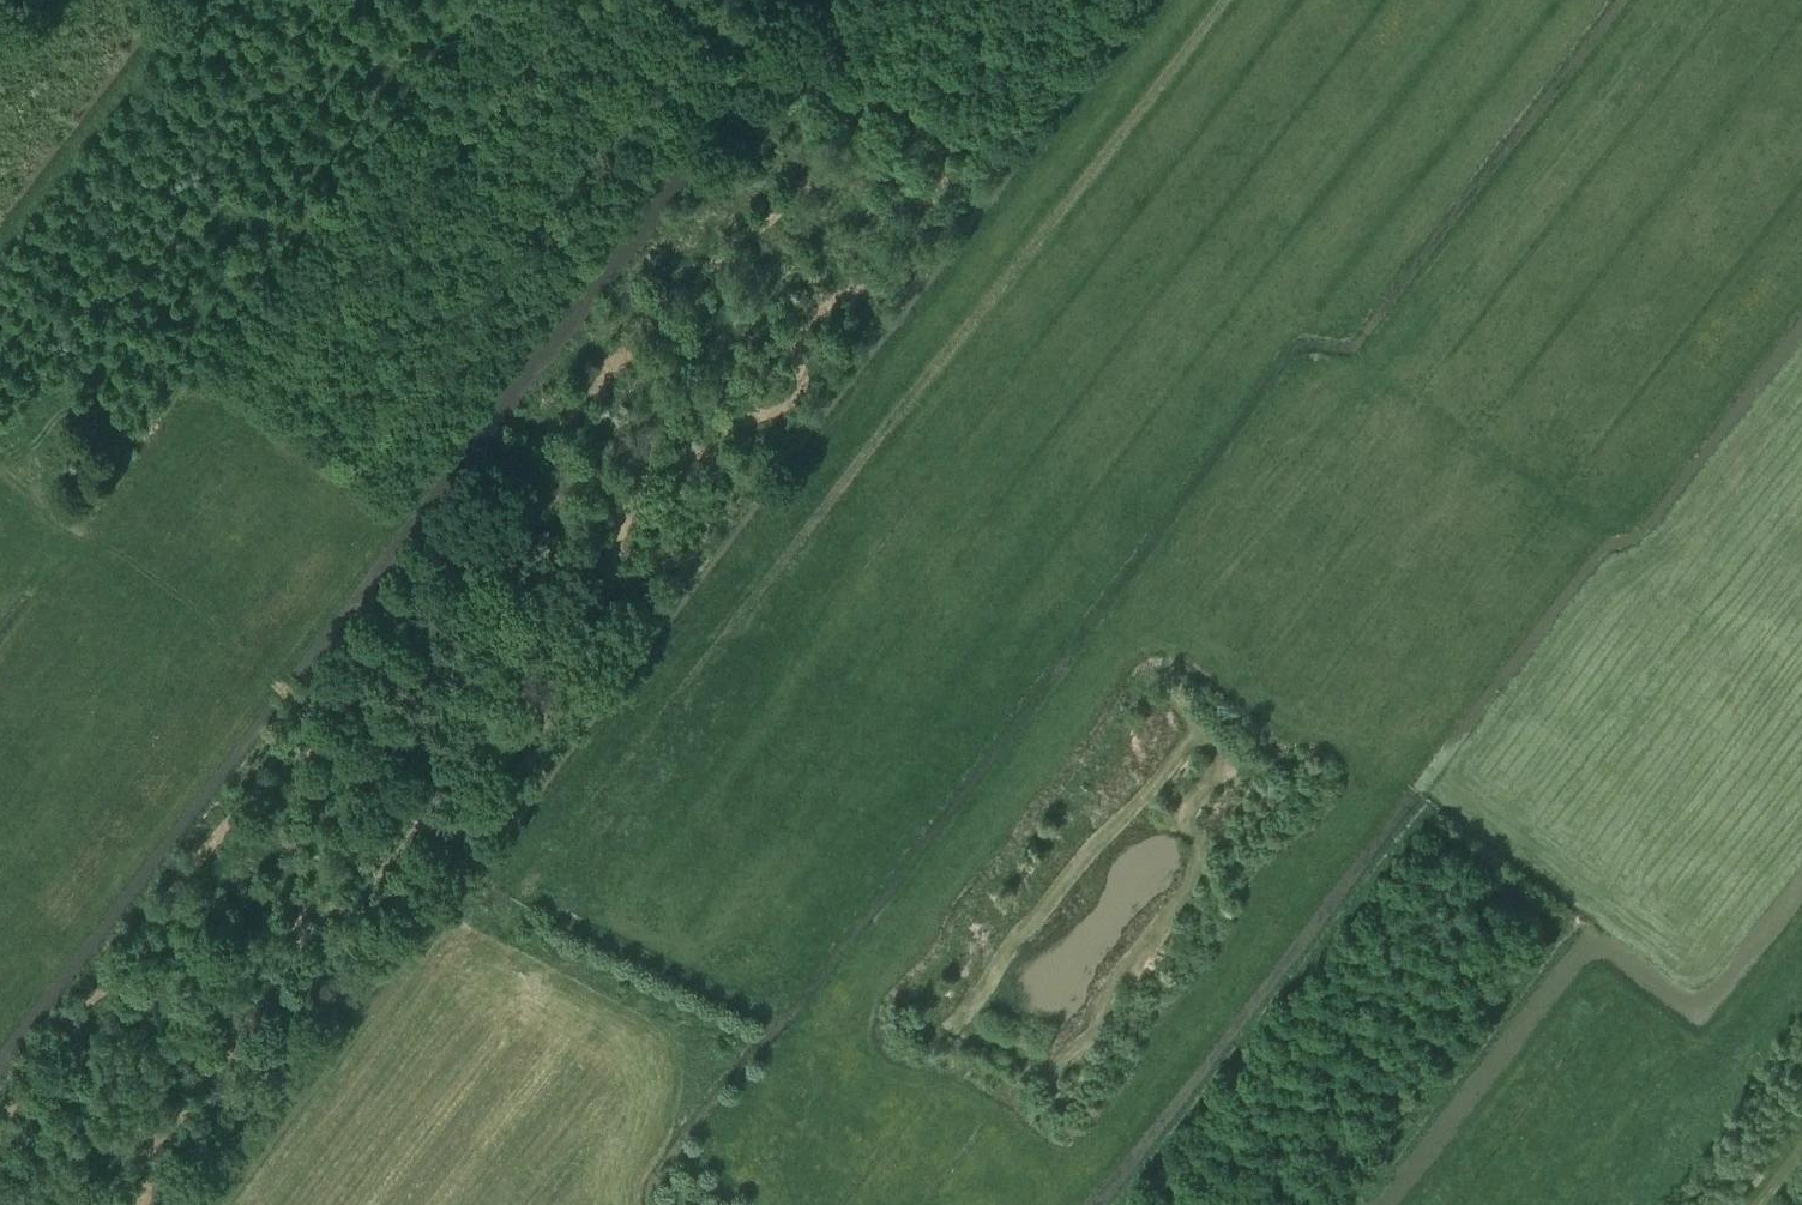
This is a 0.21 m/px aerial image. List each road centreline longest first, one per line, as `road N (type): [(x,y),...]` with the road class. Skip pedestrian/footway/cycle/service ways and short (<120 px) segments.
road 1 (track): [(274,678),(325,733),(435,824),(456,896),(487,907),(511,896),(537,875),(1229,0)]
road 2 (track): [(0,1120),(56,1037),(109,985),(170,895),(240,811),(325,733),(384,617),(500,457),(551,430),(688,309),(714,264),(759,223),(842,166),(870,96),(835,73),(825,47),(861,0)]
road 3 (track): [(943,121),(950,213),(856,261),(825,299),(777,317),(761,333),(731,415),(648,469),(603,574),(574,686),(527,722),(471,809),(457,823),(405,837),(305,952),(222,1059),(191,1116),(147,1157),(143,1204)]
road 4 (track): [(1118,0),(1087,36),(1052,56),(992,126),(970,127),(870,96)]

